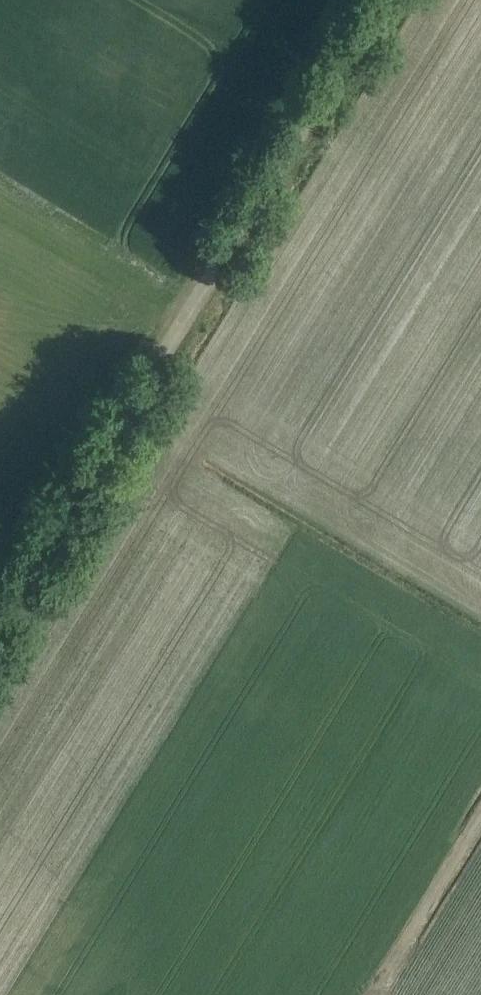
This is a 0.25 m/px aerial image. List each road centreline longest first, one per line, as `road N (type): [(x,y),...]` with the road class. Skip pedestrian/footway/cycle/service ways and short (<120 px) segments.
road 1 (track): [(385,0),(0,625)]

